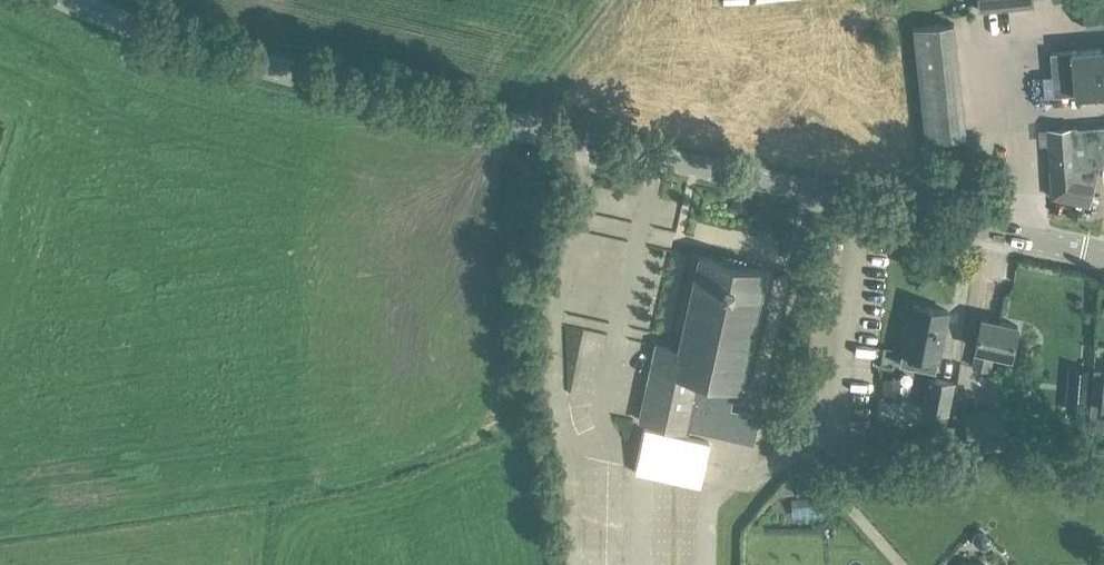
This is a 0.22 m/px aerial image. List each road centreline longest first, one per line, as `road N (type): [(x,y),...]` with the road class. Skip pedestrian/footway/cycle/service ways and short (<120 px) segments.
road 1 (tertiary): [(1103,254),(872,209),(190,49),(70,0)]

